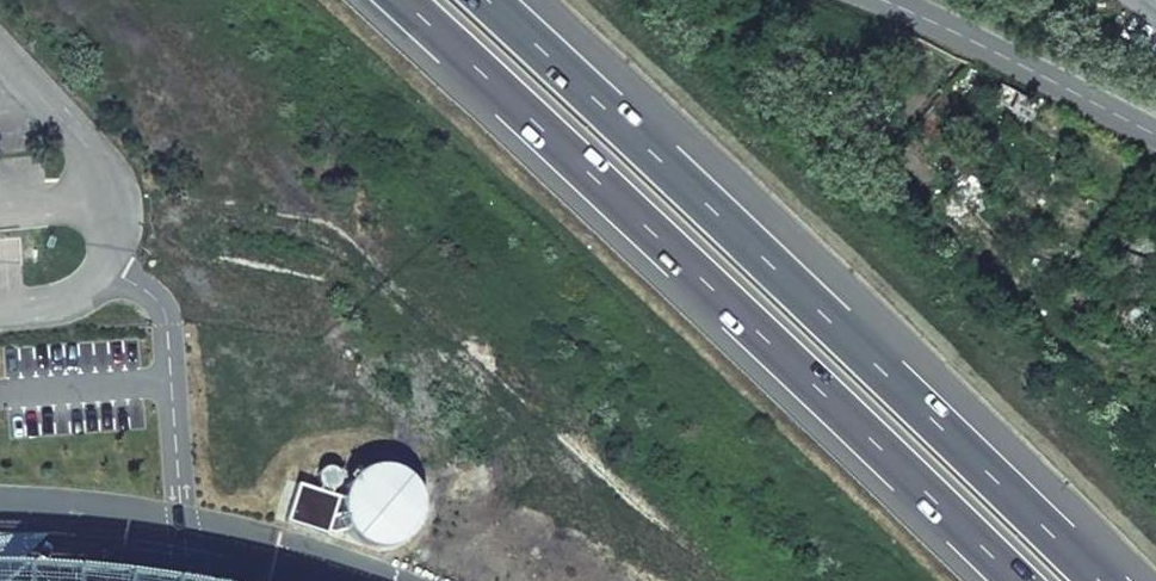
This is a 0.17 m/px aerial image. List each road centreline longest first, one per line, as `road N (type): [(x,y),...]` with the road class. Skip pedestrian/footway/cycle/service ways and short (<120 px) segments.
road 1 (motorway): [(388,0),(1010,580)]
road 2 (motorway): [(1099,580),(480,0)]
road 3 (residential): [(881,0),(1155,134)]

